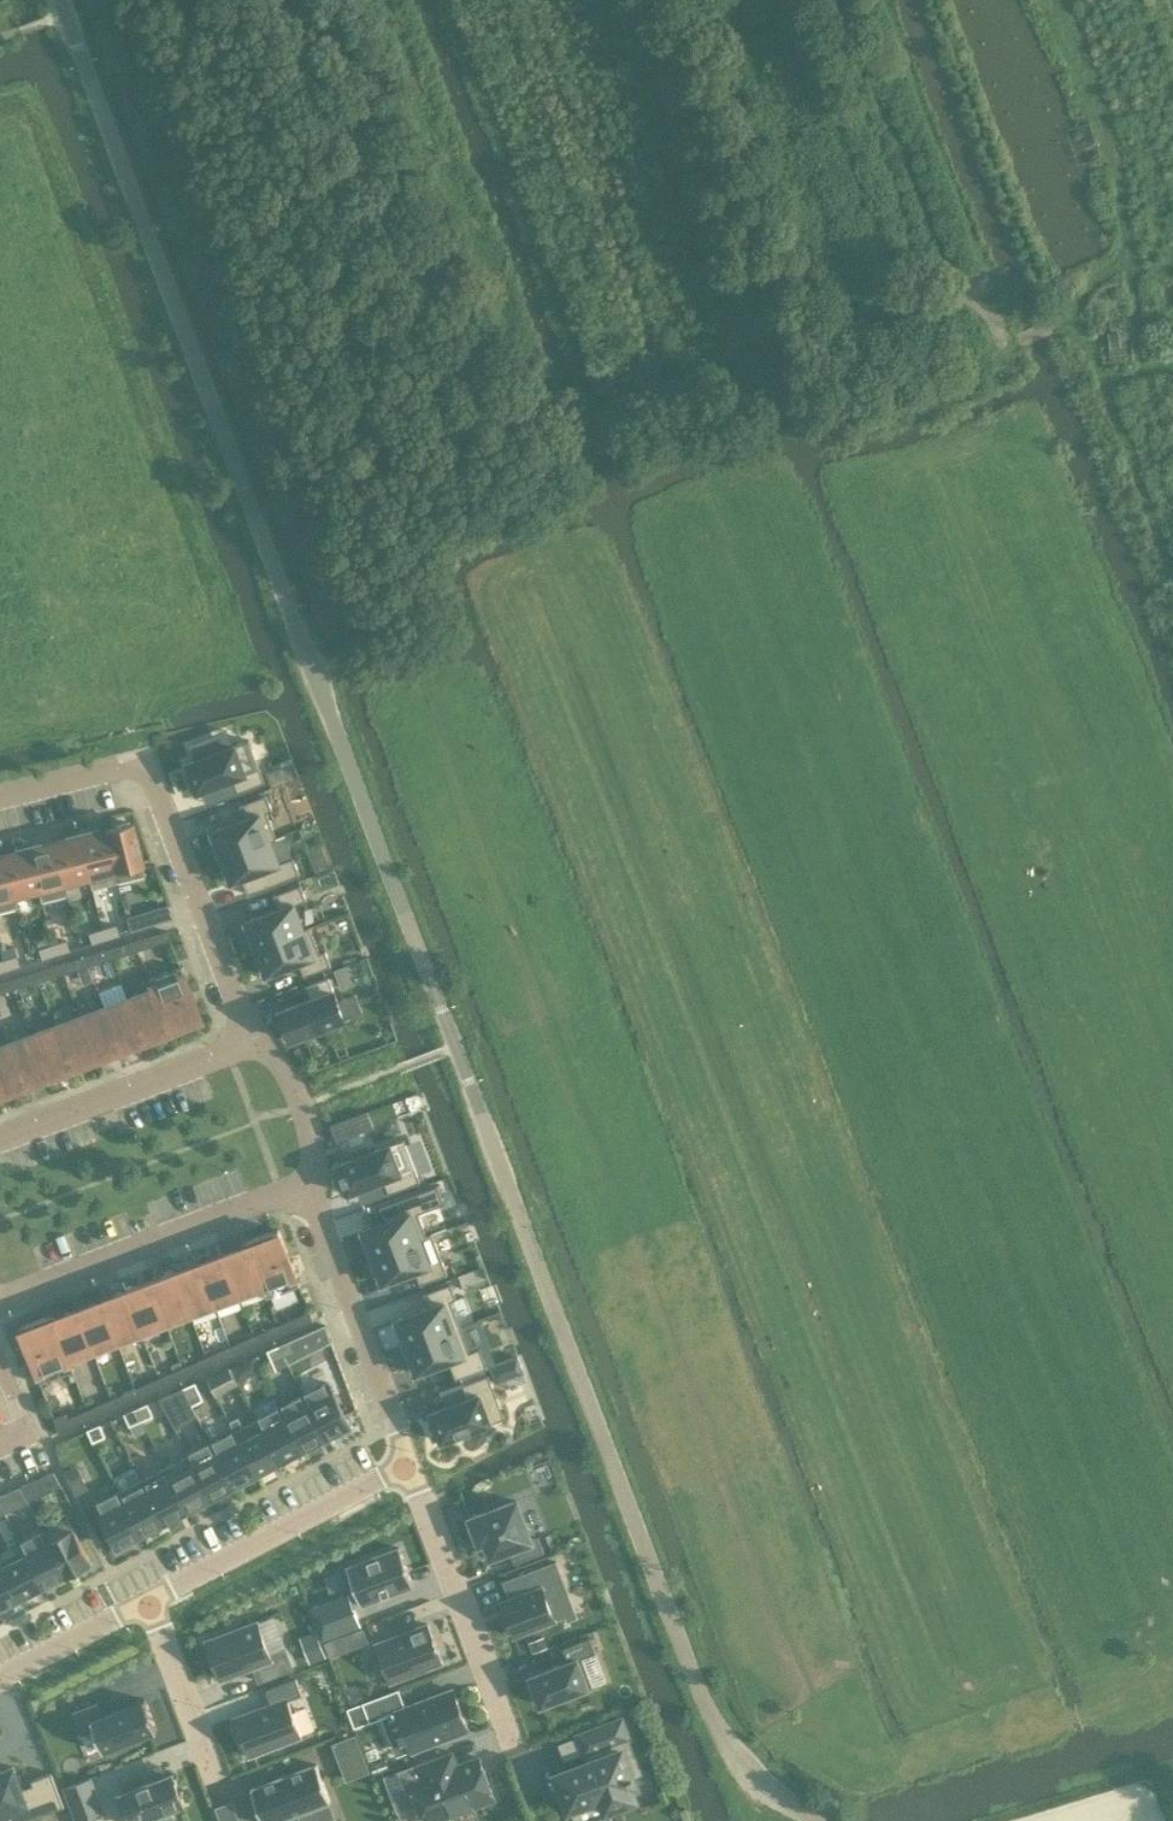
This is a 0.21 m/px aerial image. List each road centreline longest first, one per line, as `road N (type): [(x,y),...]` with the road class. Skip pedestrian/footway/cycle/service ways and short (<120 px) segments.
road 1 (unclassified): [(814,1820),(771,1790),(714,1723),(57,0)]
road 2 (track): [(314,672),(350,655),(438,555),(500,517),(566,435),(885,310),(979,300),(1007,348),(1071,317),(1127,262),(1109,135)]
road 3 (residential): [(254,1041),(142,767),(0,802)]
road 4 (residential): [(308,1188),(0,1300)]
road 5 (residential): [(513,1745),(408,1460)]
road 6 (residential): [(145,1599),(408,1460)]
road 7 (residential): [(408,1460),(314,1226),(308,1188)]
road 8 (residential): [(0,1128),(254,1041)]
road 9 (residential): [(145,1599),(214,1770)]
road 10 (residential): [(308,1188),(314,1145),(278,1059),(254,1041)]
road 11 (residential): [(0,1676),(145,1599)]

